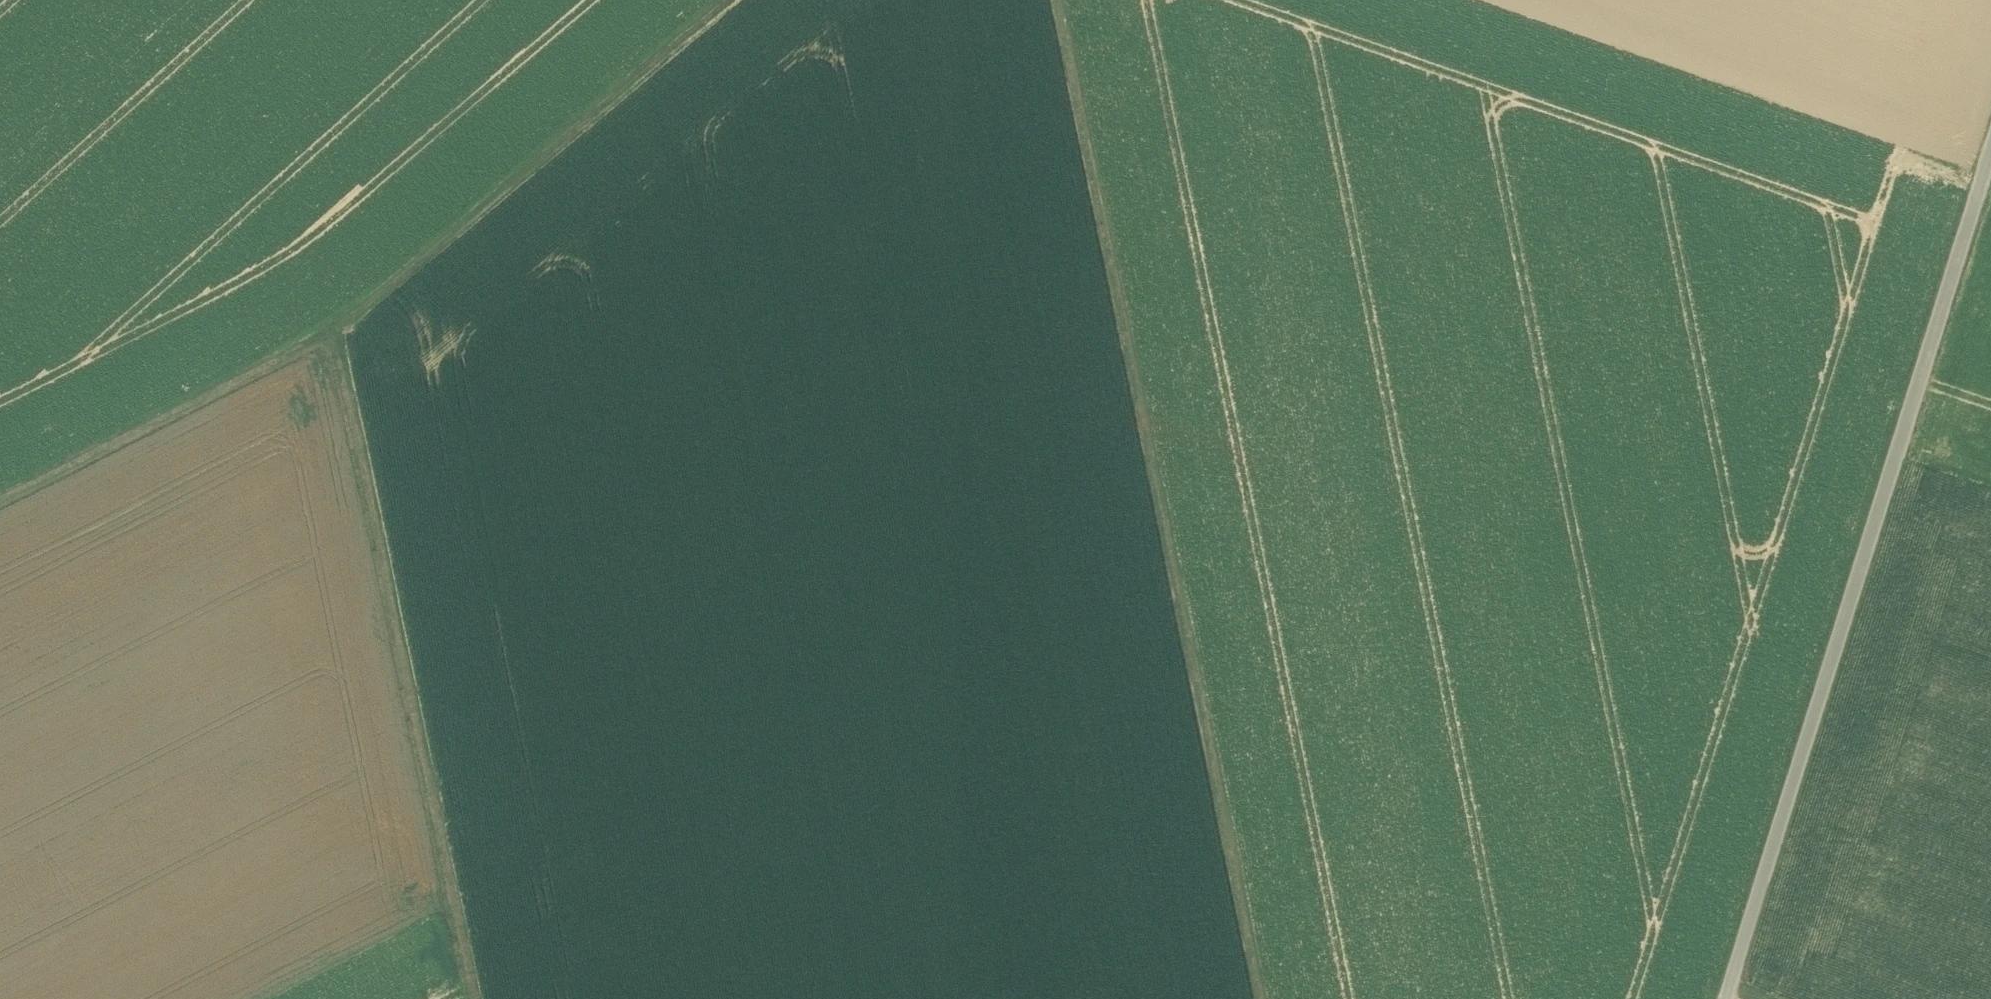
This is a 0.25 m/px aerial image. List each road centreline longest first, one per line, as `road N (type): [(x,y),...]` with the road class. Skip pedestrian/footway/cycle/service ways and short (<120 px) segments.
road 1 (track): [(1259,998),(1057,0)]
road 2 (track): [(726,0),(333,332),(0,498)]
road 3 (unclassified): [(1990,153),(1727,998)]
road 4 (track): [(333,332),(469,998)]

